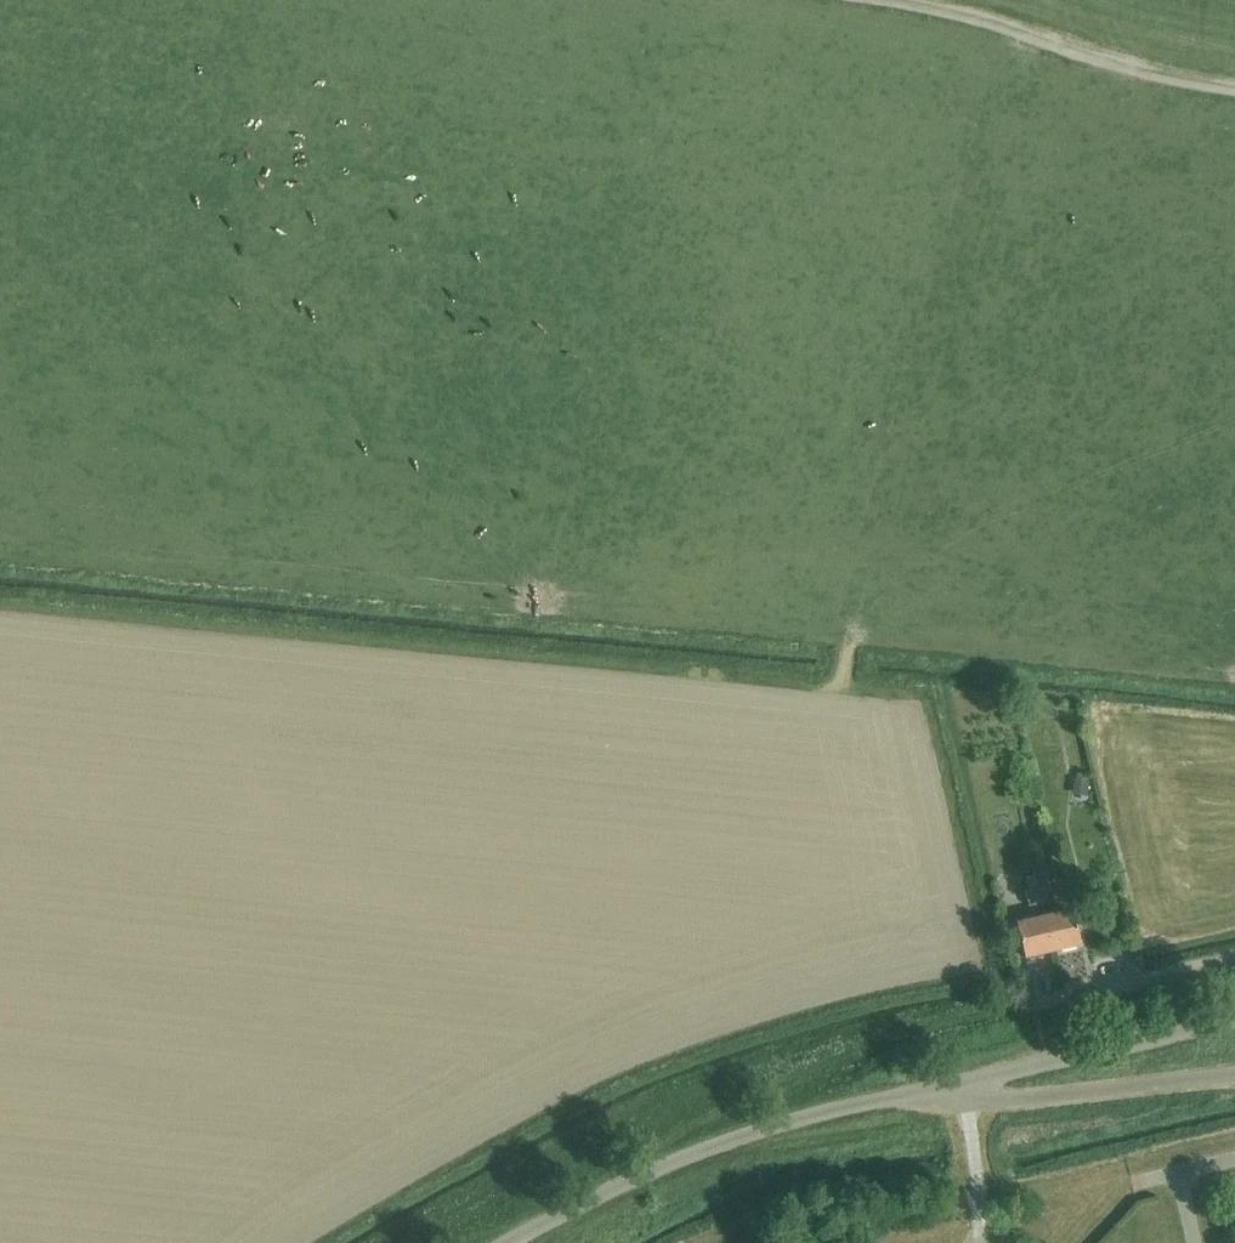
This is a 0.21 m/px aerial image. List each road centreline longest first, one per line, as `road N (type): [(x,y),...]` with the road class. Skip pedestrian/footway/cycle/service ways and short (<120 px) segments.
road 1 (unclassified): [(1234,1023),(788,1122),(619,1185),(503,1242)]
road 2 (track): [(1234,90),(1178,81),(994,21),(896,0)]

